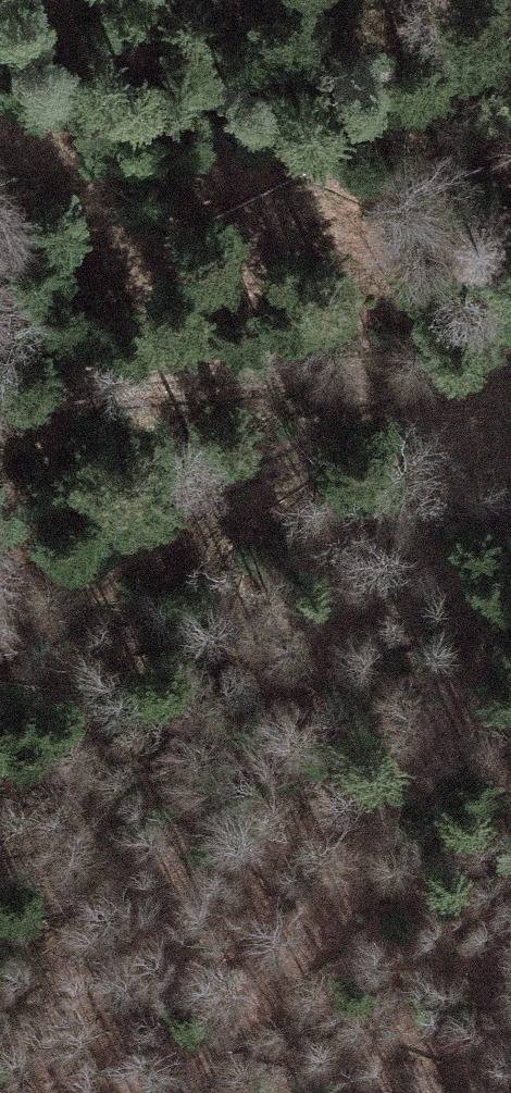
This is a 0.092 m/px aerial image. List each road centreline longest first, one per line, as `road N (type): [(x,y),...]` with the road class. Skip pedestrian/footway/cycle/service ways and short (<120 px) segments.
road 1 (track): [(510,640),(273,973),(141,1092)]
road 2 (track): [(510,370),(449,385),(336,368),(0,395)]
road 3 (track): [(0,608),(364,468),(449,385)]

